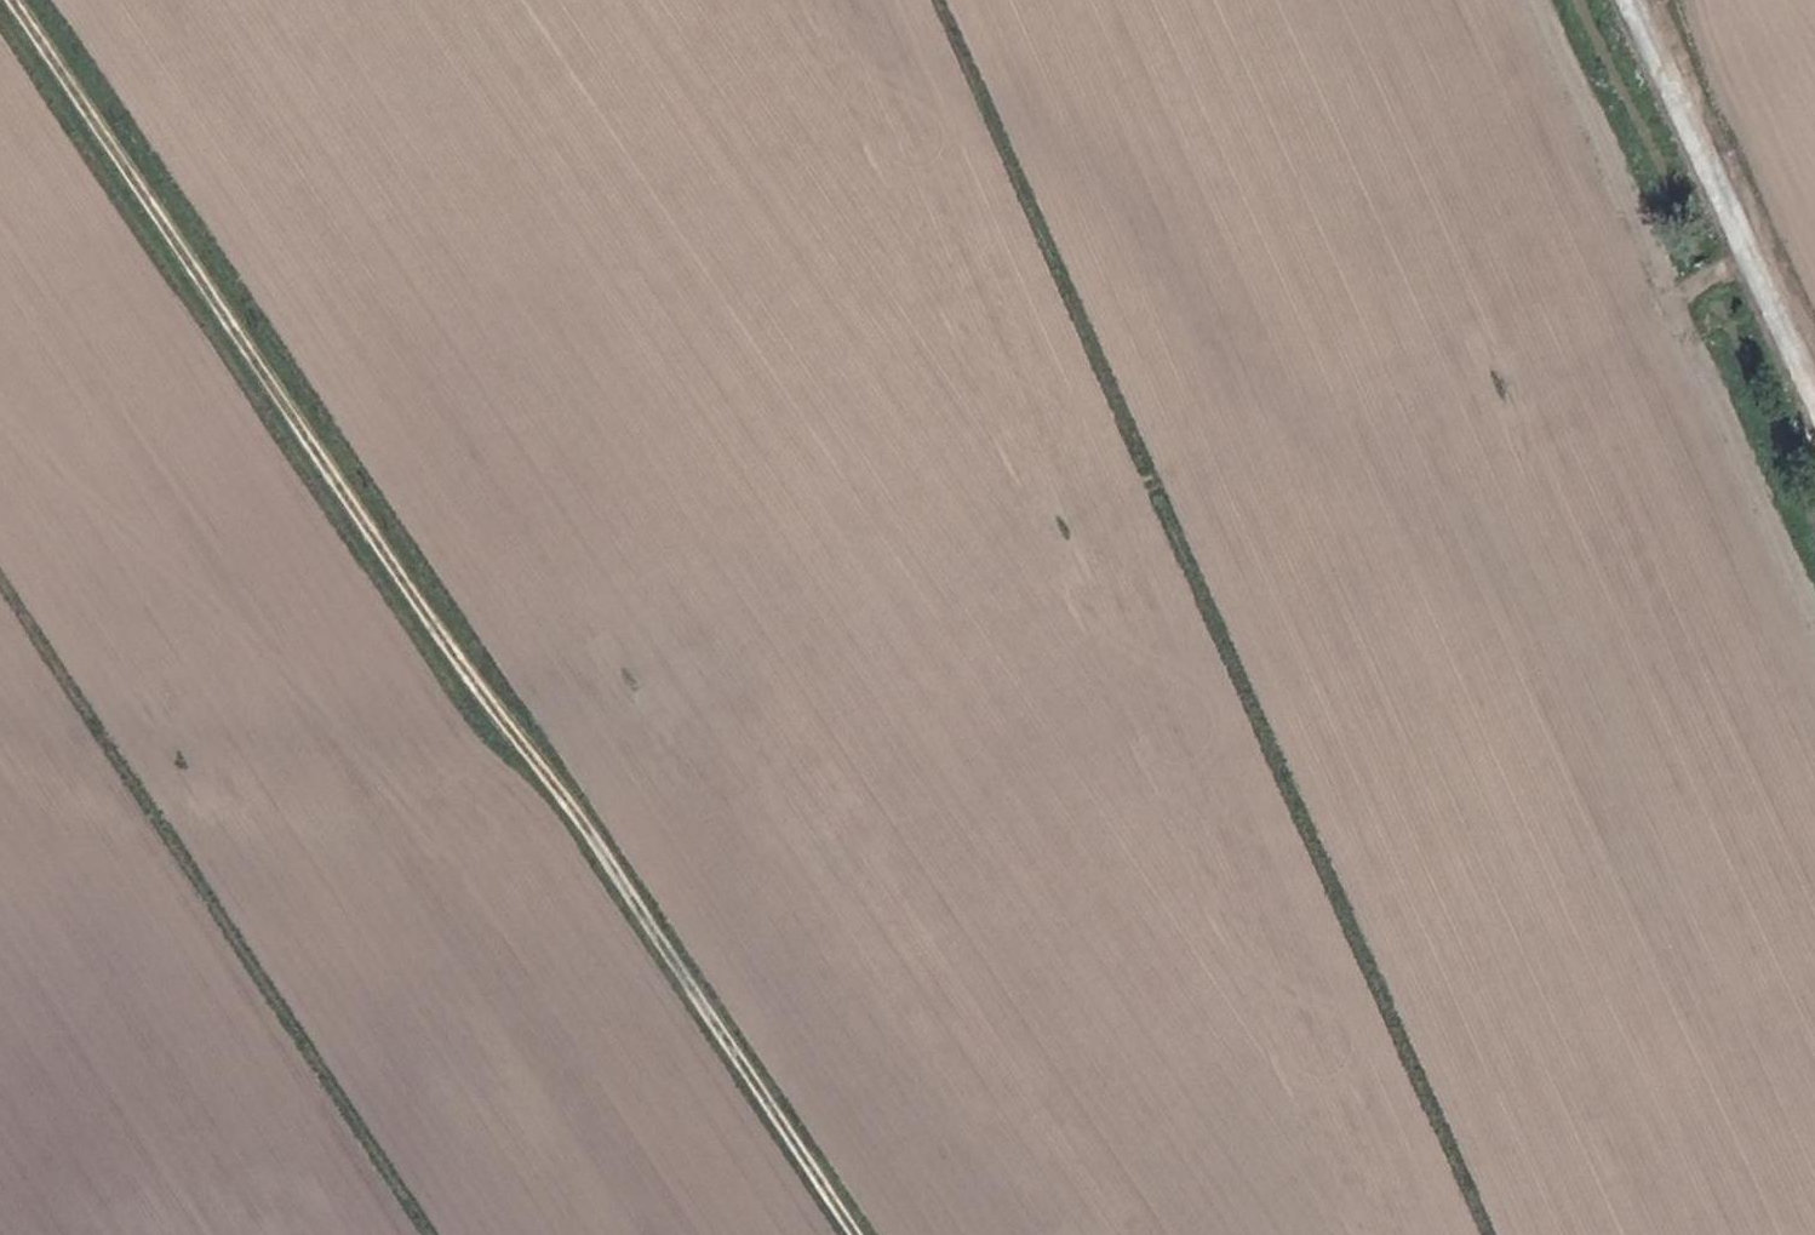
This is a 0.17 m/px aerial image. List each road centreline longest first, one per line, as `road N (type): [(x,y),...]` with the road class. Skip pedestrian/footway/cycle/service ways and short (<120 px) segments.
road 1 (track): [(858,1234),(593,842),(523,775),(222,813),(71,801),(0,779)]

